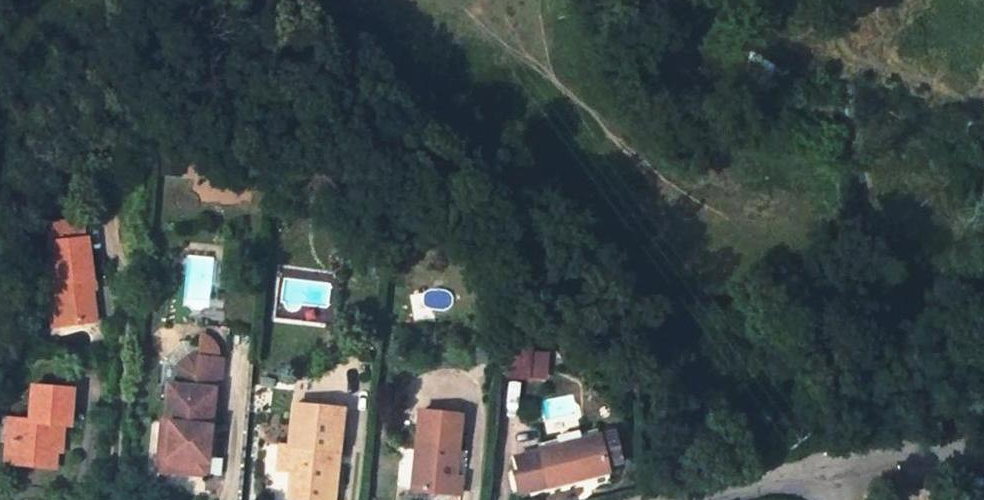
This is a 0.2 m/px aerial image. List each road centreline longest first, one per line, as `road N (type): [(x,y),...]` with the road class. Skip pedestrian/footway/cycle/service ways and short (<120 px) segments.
road 1 (residential): [(833,469),(903,451),(983,454)]
road 2 (residential): [(712,499),(833,469)]

